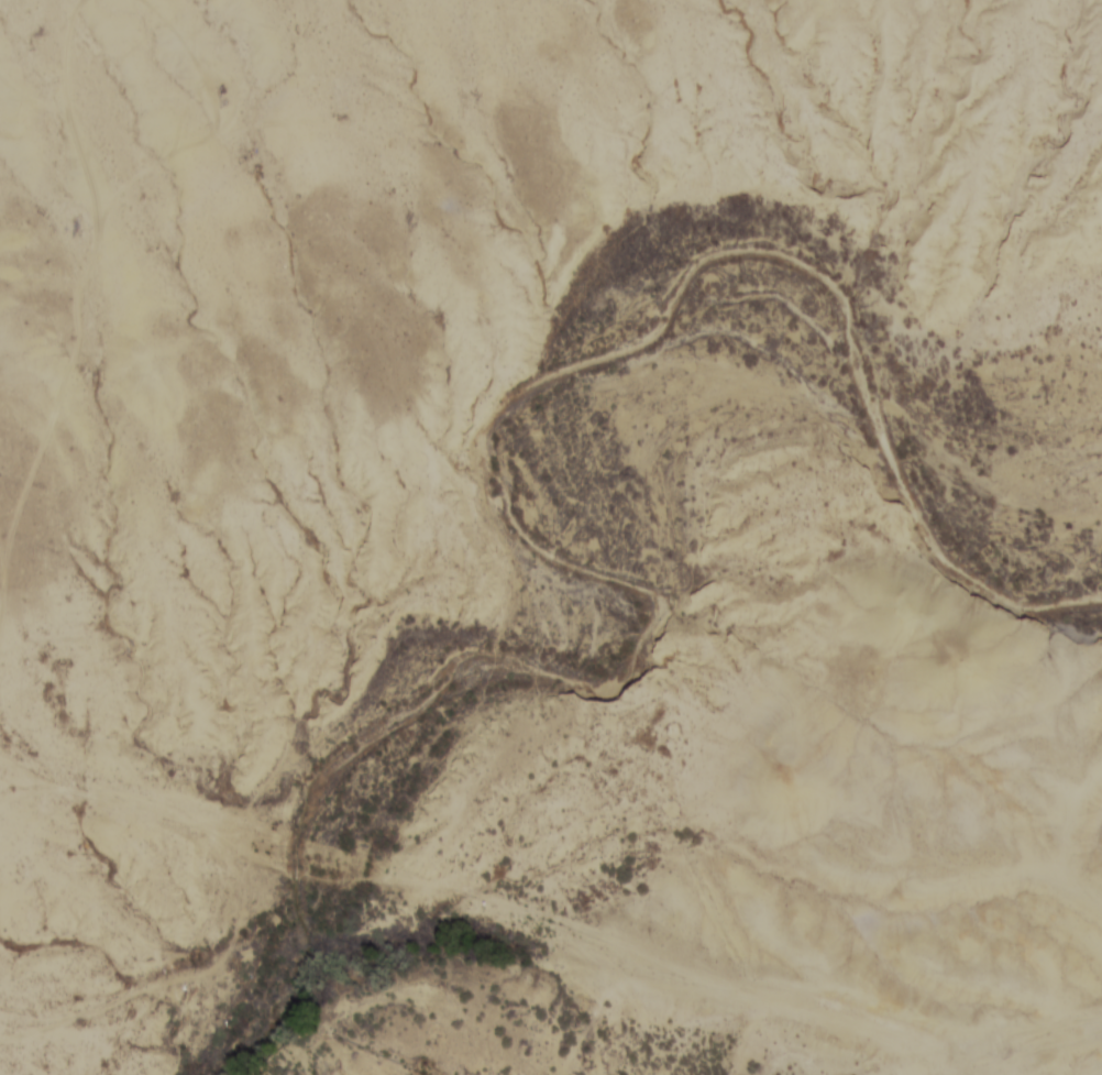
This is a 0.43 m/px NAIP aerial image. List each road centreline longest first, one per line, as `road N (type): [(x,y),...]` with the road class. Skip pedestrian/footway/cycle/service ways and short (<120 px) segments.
road 1 (track): [(0,1037),(239,946)]

